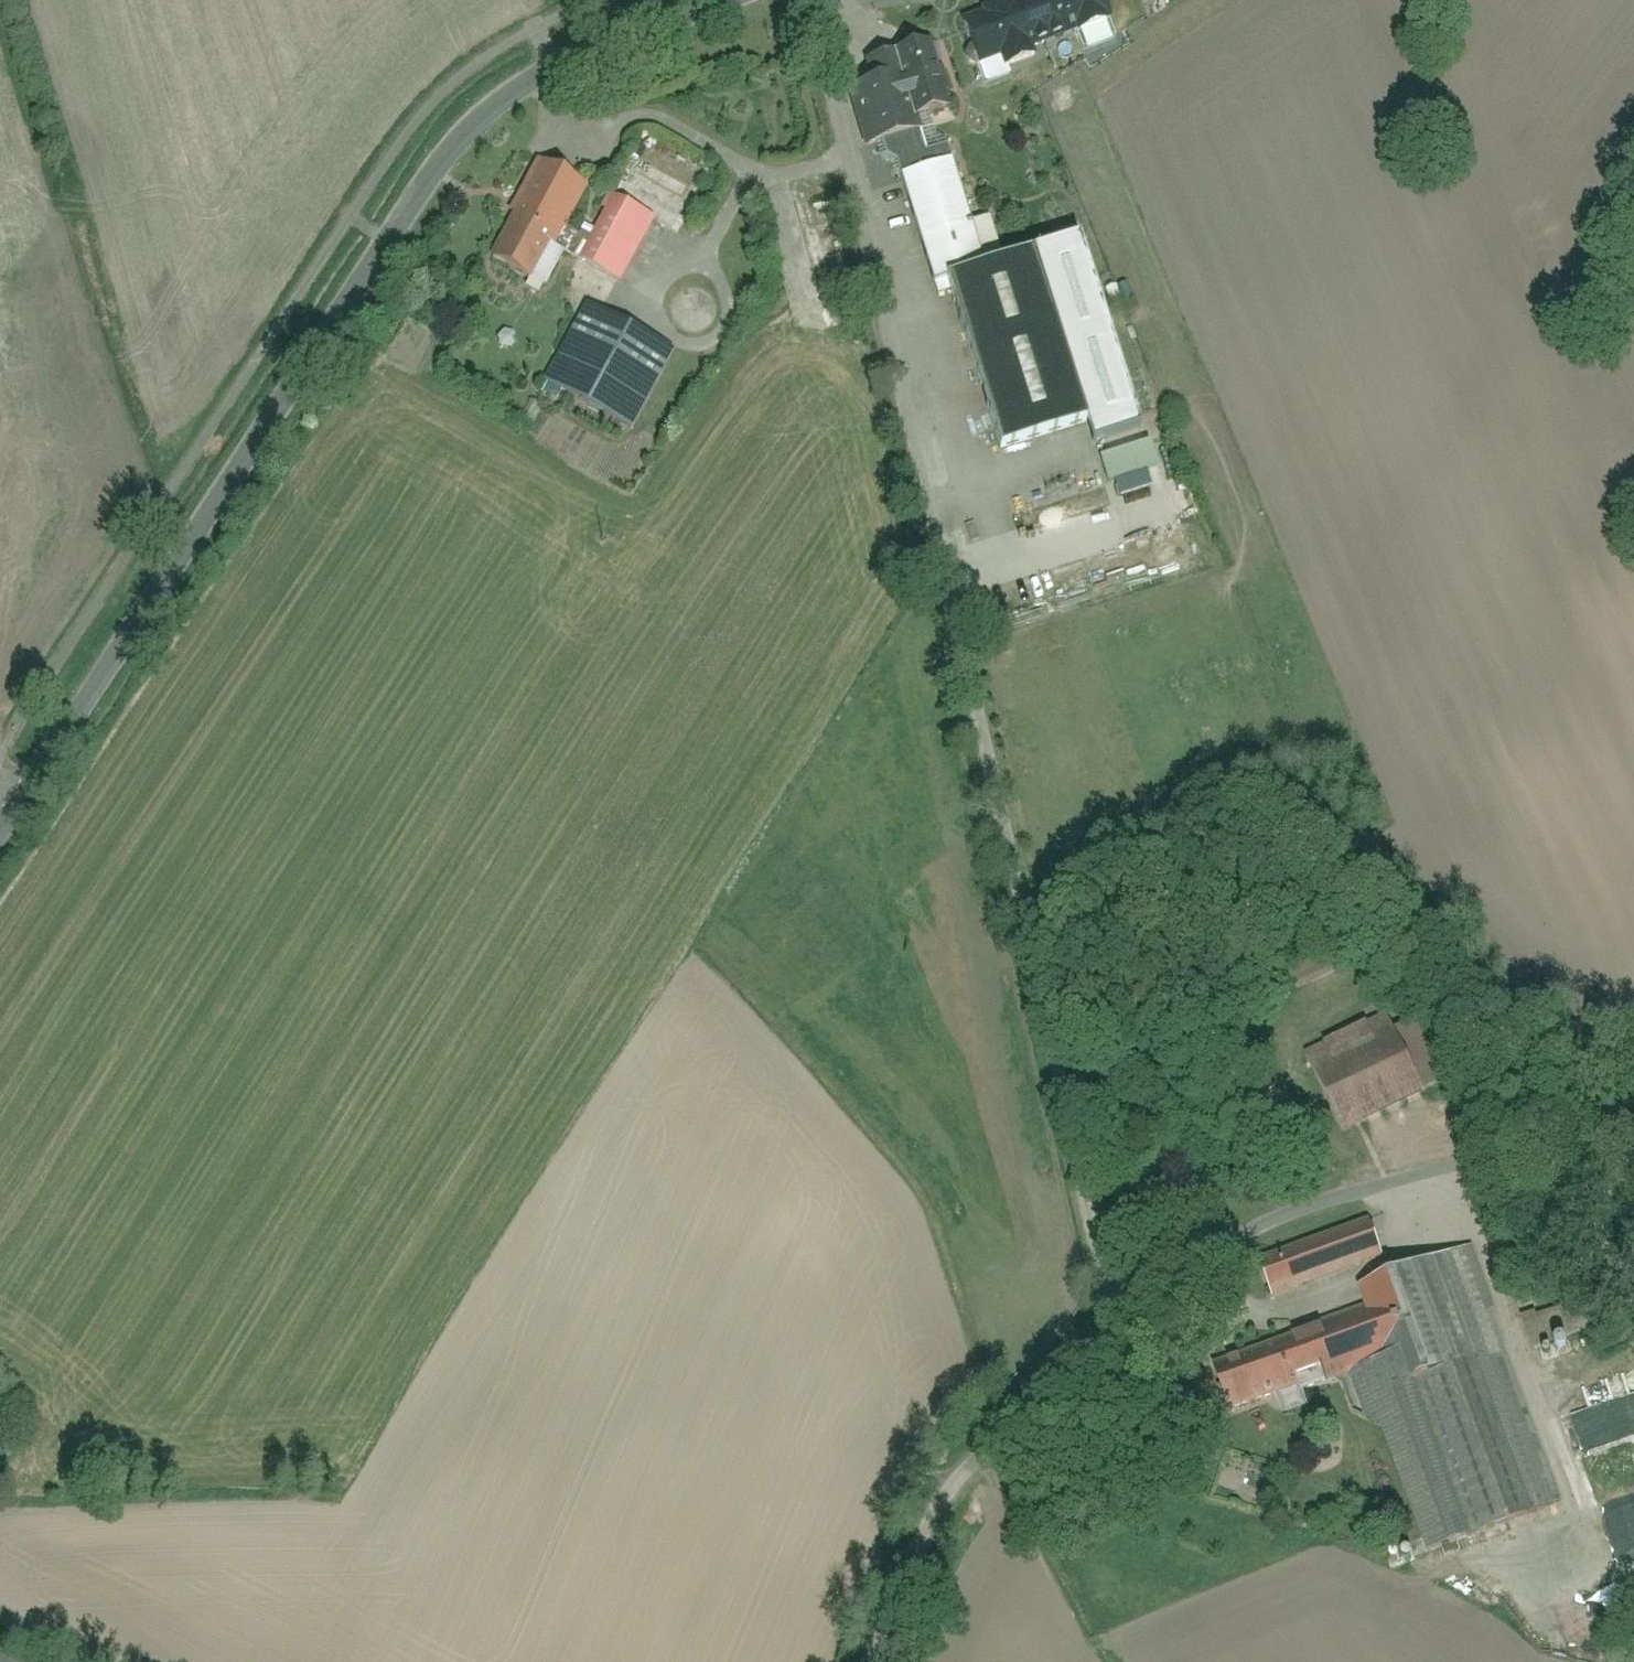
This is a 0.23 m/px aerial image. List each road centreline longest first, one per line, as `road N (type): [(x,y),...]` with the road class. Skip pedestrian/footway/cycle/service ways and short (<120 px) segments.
road 1 (unclassified): [(1138,1310),(1100,1216),(1035,949),(851,139),(827,0)]
road 2 (secondary): [(28,800),(474,118),(579,55),(725,0)]
road 3 (unclassified): [(1138,1310),(1257,1231),(1349,1196),(1633,1130)]
road 4 (unclassified): [(877,1661),(966,1457),(1019,1403),(1138,1310)]

